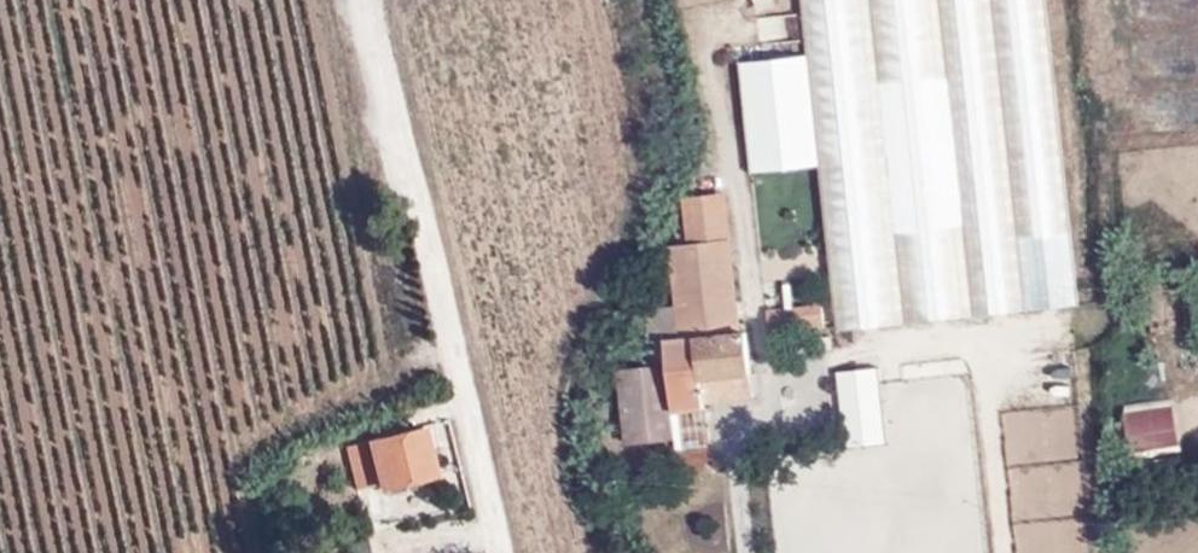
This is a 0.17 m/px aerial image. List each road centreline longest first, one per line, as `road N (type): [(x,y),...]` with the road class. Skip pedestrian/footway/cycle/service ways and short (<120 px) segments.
road 1 (residential): [(366,0),(499,552)]

